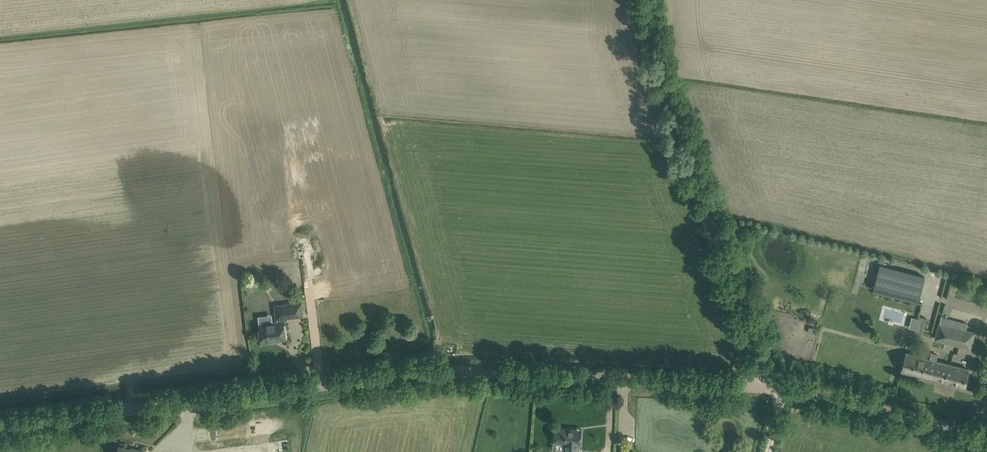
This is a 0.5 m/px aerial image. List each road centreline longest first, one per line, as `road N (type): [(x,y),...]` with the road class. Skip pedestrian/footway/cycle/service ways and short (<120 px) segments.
road 1 (tertiary): [(0,427),(445,371),(766,388)]
road 2 (unclassified): [(766,388),(659,45),(654,0)]
road 3 (tertiary): [(766,388),(986,440)]

